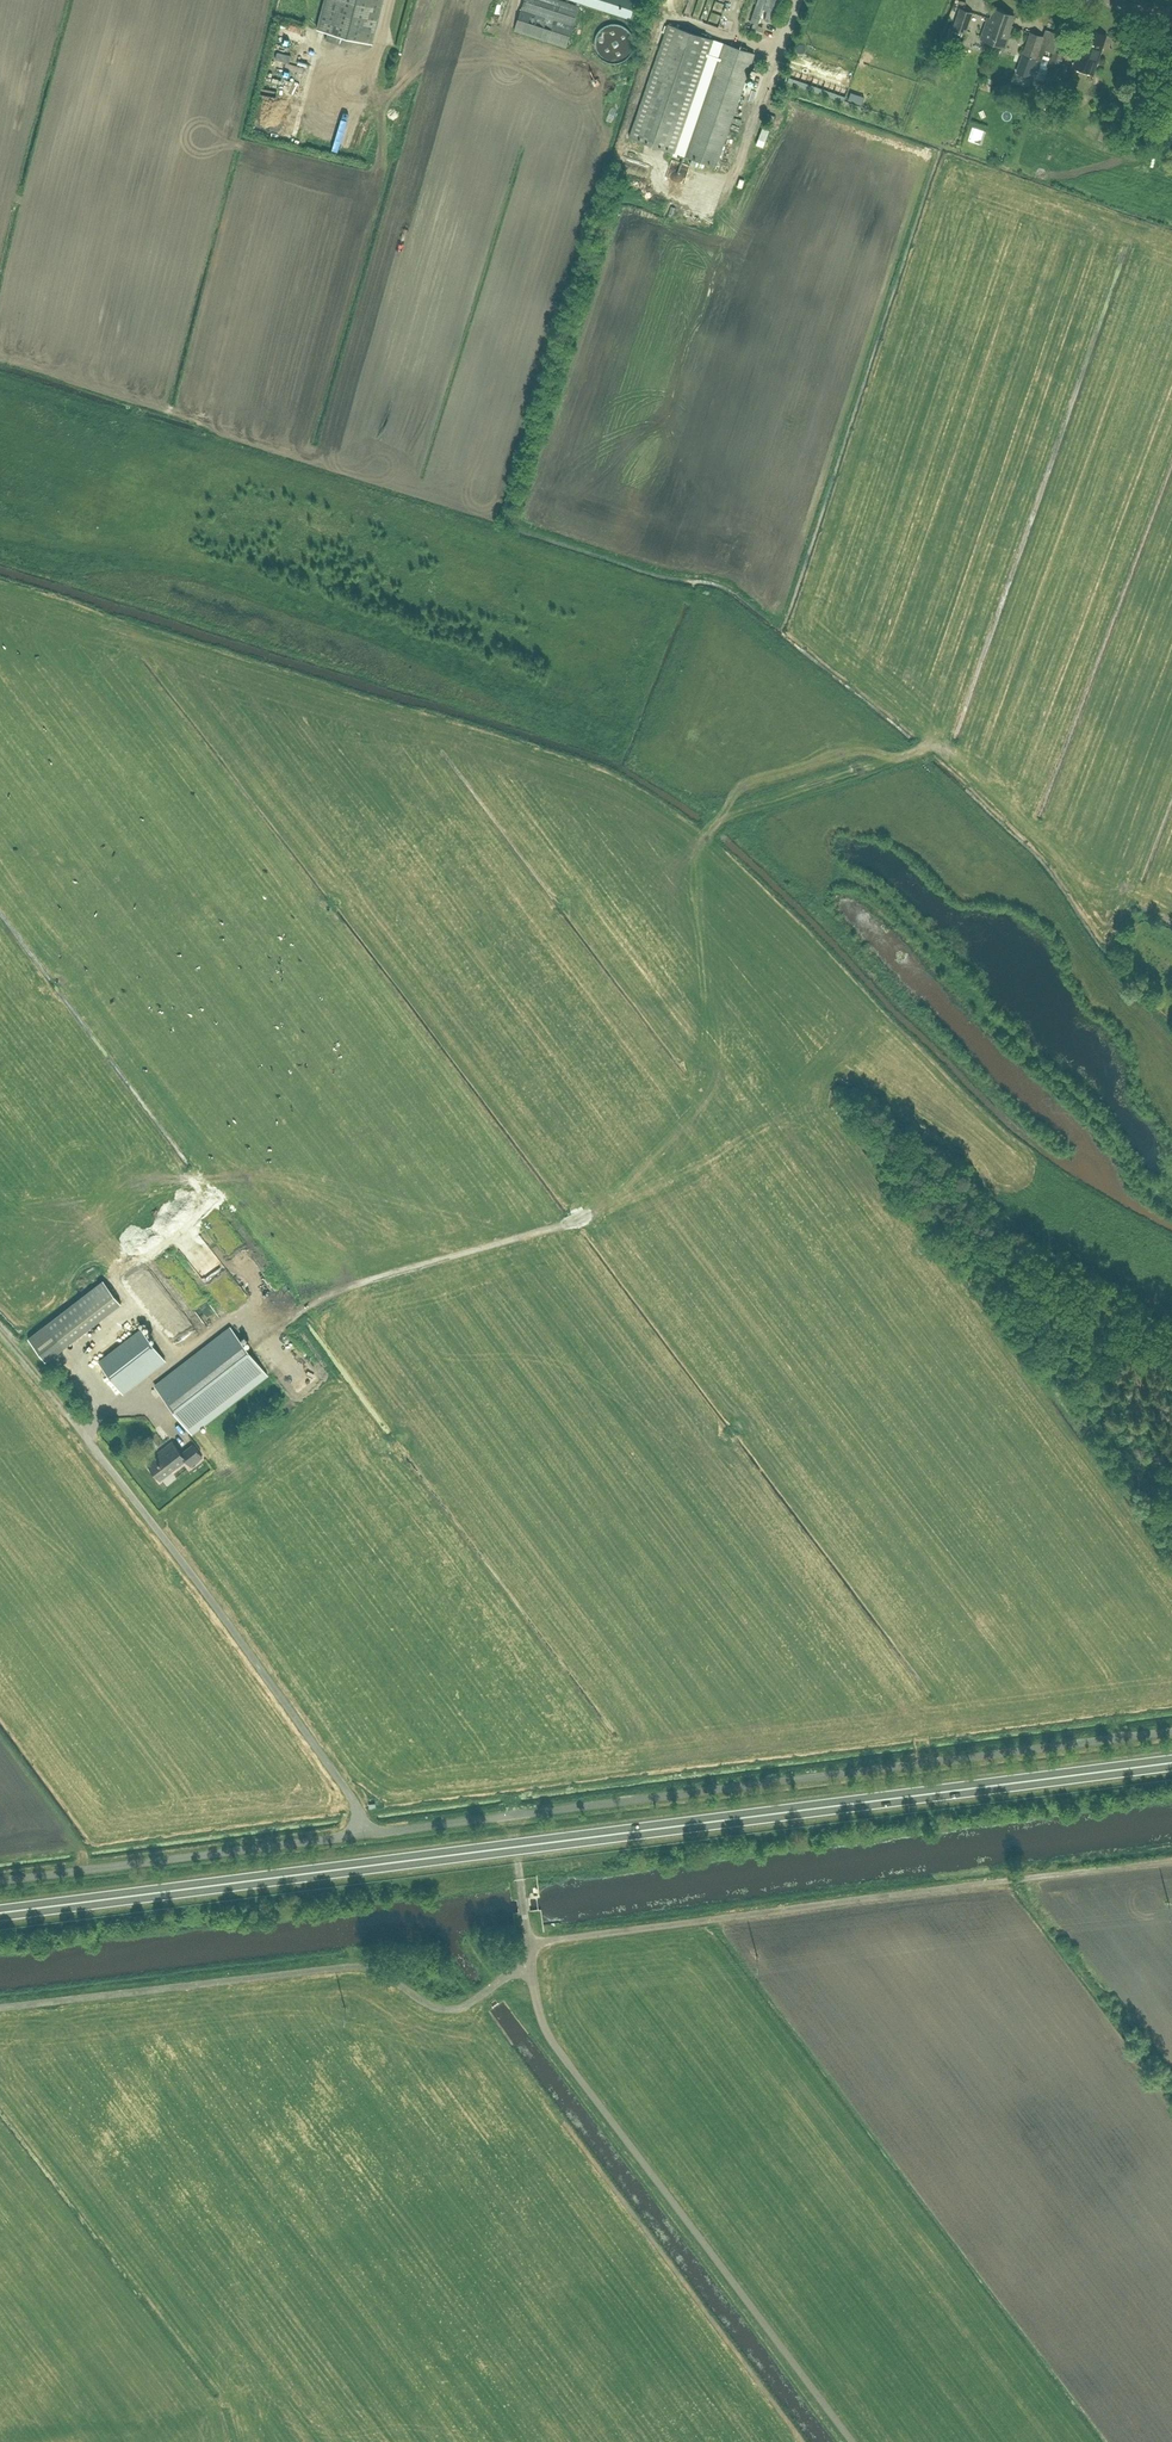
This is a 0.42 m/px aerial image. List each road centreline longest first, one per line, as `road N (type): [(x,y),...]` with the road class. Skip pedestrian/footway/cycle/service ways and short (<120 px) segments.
road 1 (unclassified): [(0,1880),(1171,1730)]
road 2 (trunk): [(0,1911),(1171,1761)]
road 3 (unclassified): [(847,2441),(544,2027),(534,1963)]
road 4 (unclassified): [(0,2008),(367,1967),(449,2011),(534,1963)]

